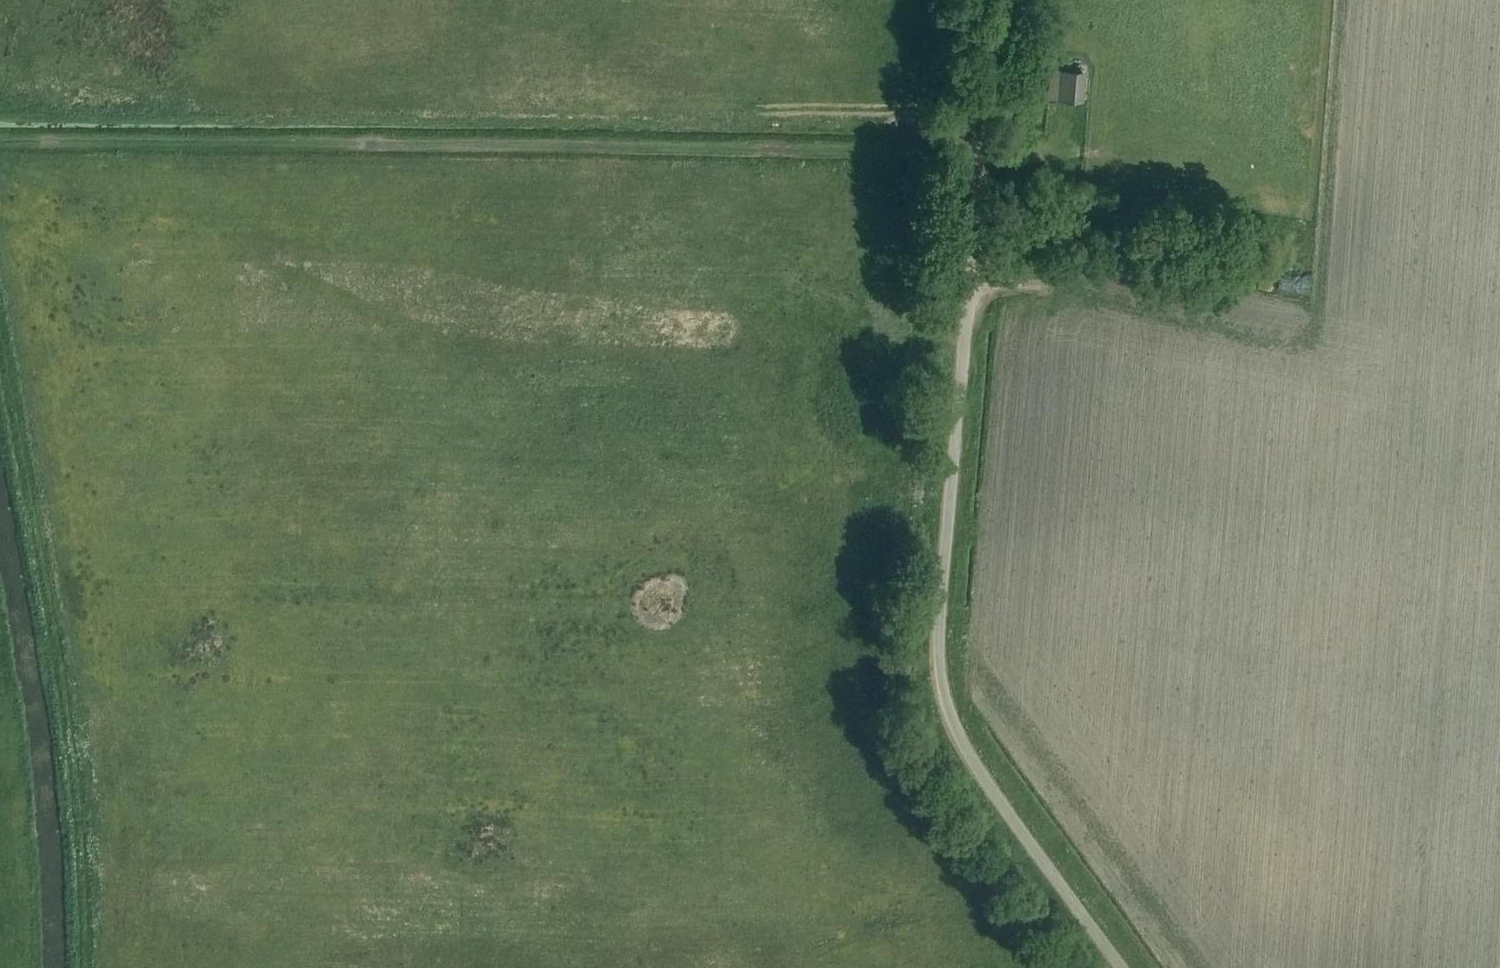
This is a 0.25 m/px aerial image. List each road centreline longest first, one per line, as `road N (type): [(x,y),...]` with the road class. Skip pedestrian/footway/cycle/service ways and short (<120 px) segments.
road 1 (track): [(985,144),(1002,0)]

